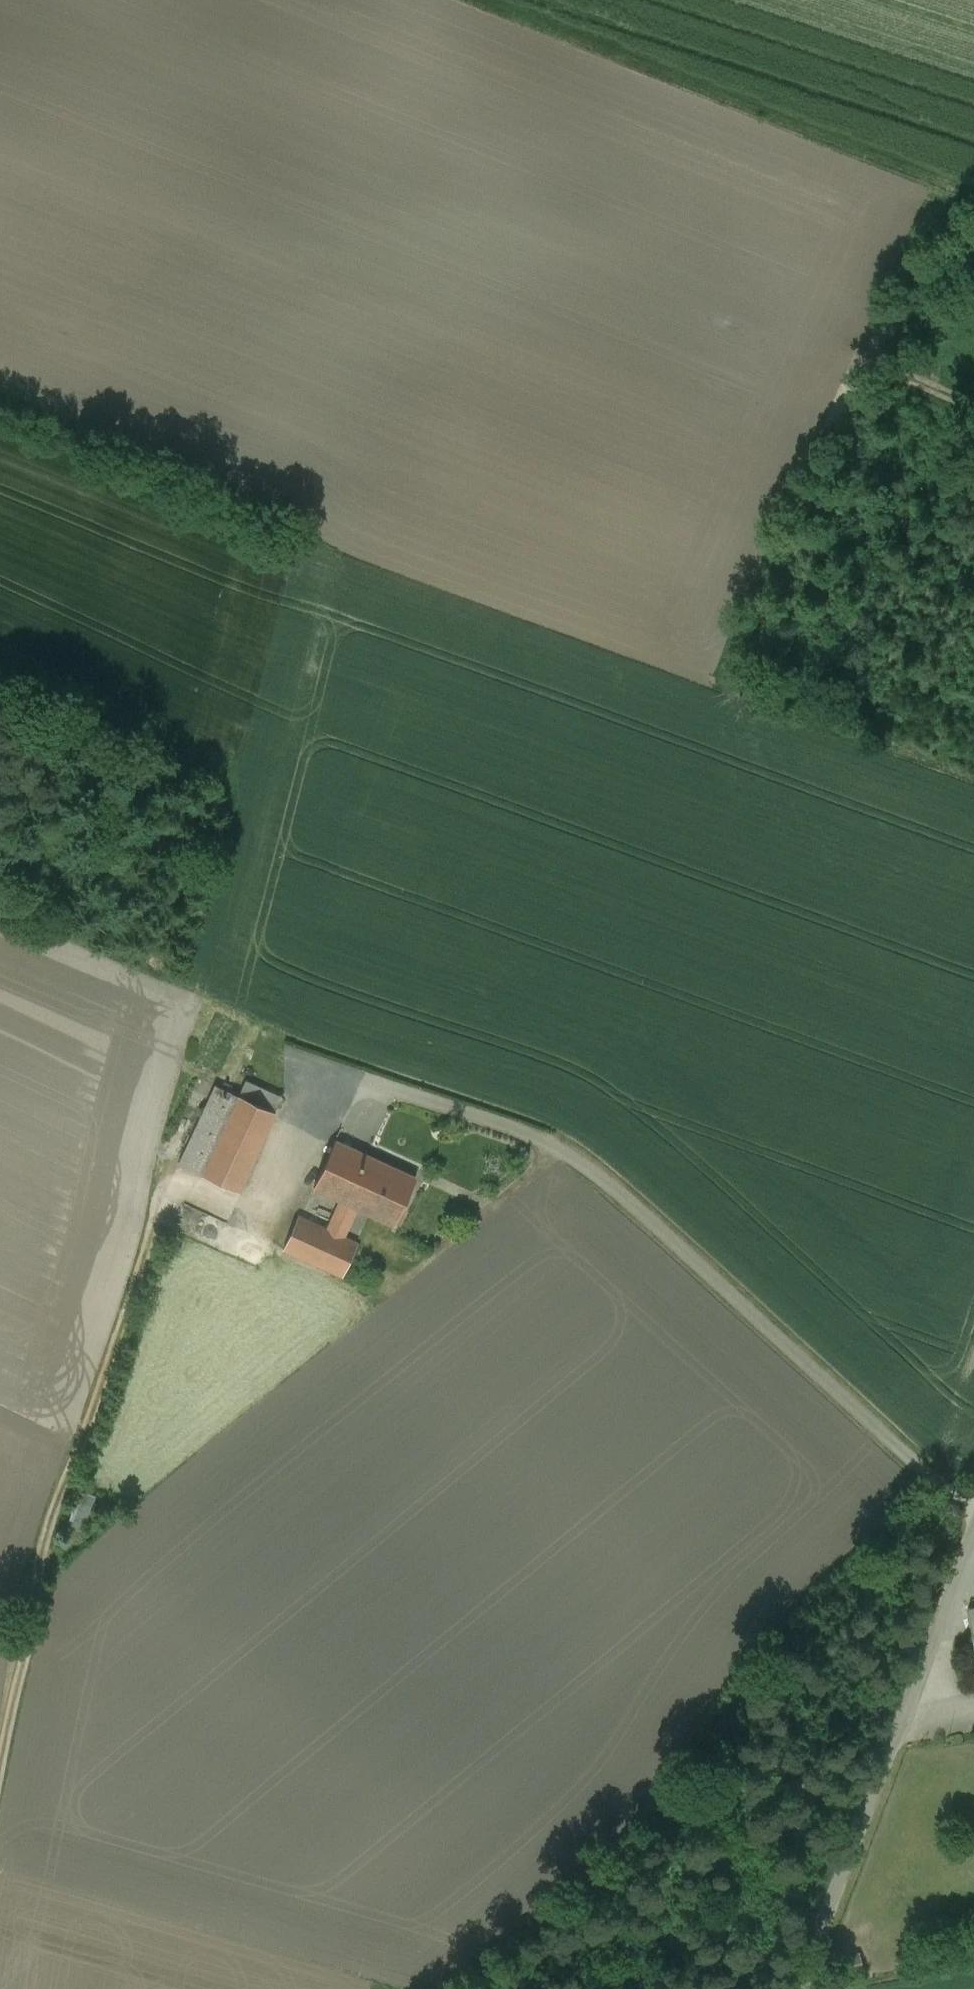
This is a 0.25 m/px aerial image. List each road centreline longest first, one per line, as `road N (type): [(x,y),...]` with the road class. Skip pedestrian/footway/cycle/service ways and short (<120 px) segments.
road 1 (track): [(0,1756),(43,1549),(168,1197)]
road 2 (unclassified): [(800,1988),(973,1538)]

